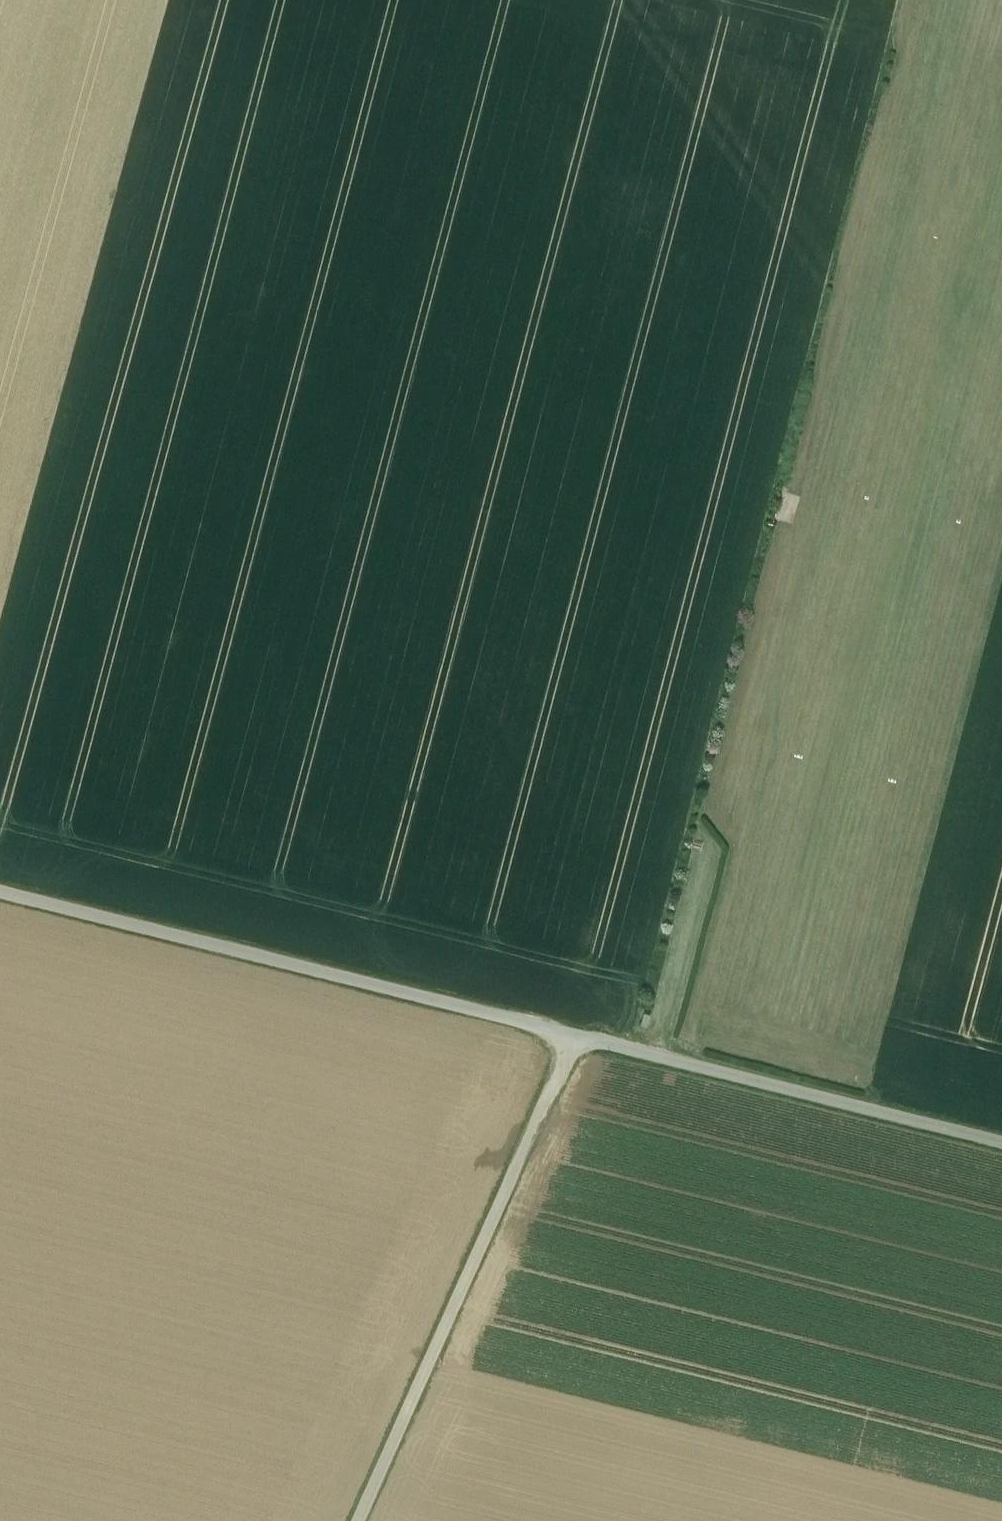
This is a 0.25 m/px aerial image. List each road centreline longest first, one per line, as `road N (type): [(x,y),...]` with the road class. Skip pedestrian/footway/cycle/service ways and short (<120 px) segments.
road 1 (unclassified): [(1001,1141),(0,891)]
road 2 (track): [(358,1520),(576,1035)]

